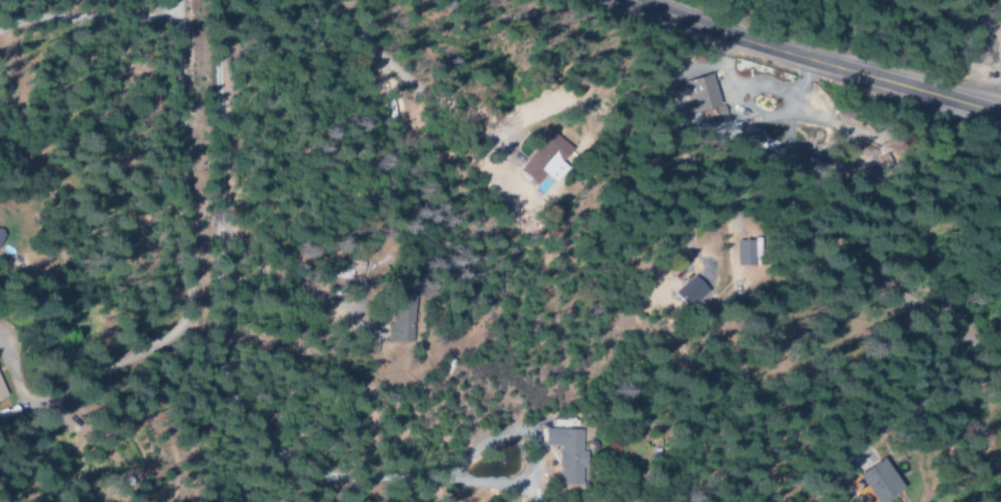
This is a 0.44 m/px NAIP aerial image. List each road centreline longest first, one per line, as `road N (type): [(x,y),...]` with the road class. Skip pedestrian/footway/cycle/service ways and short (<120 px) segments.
road 1 (tertiary): [(1000,115),(633,0)]

